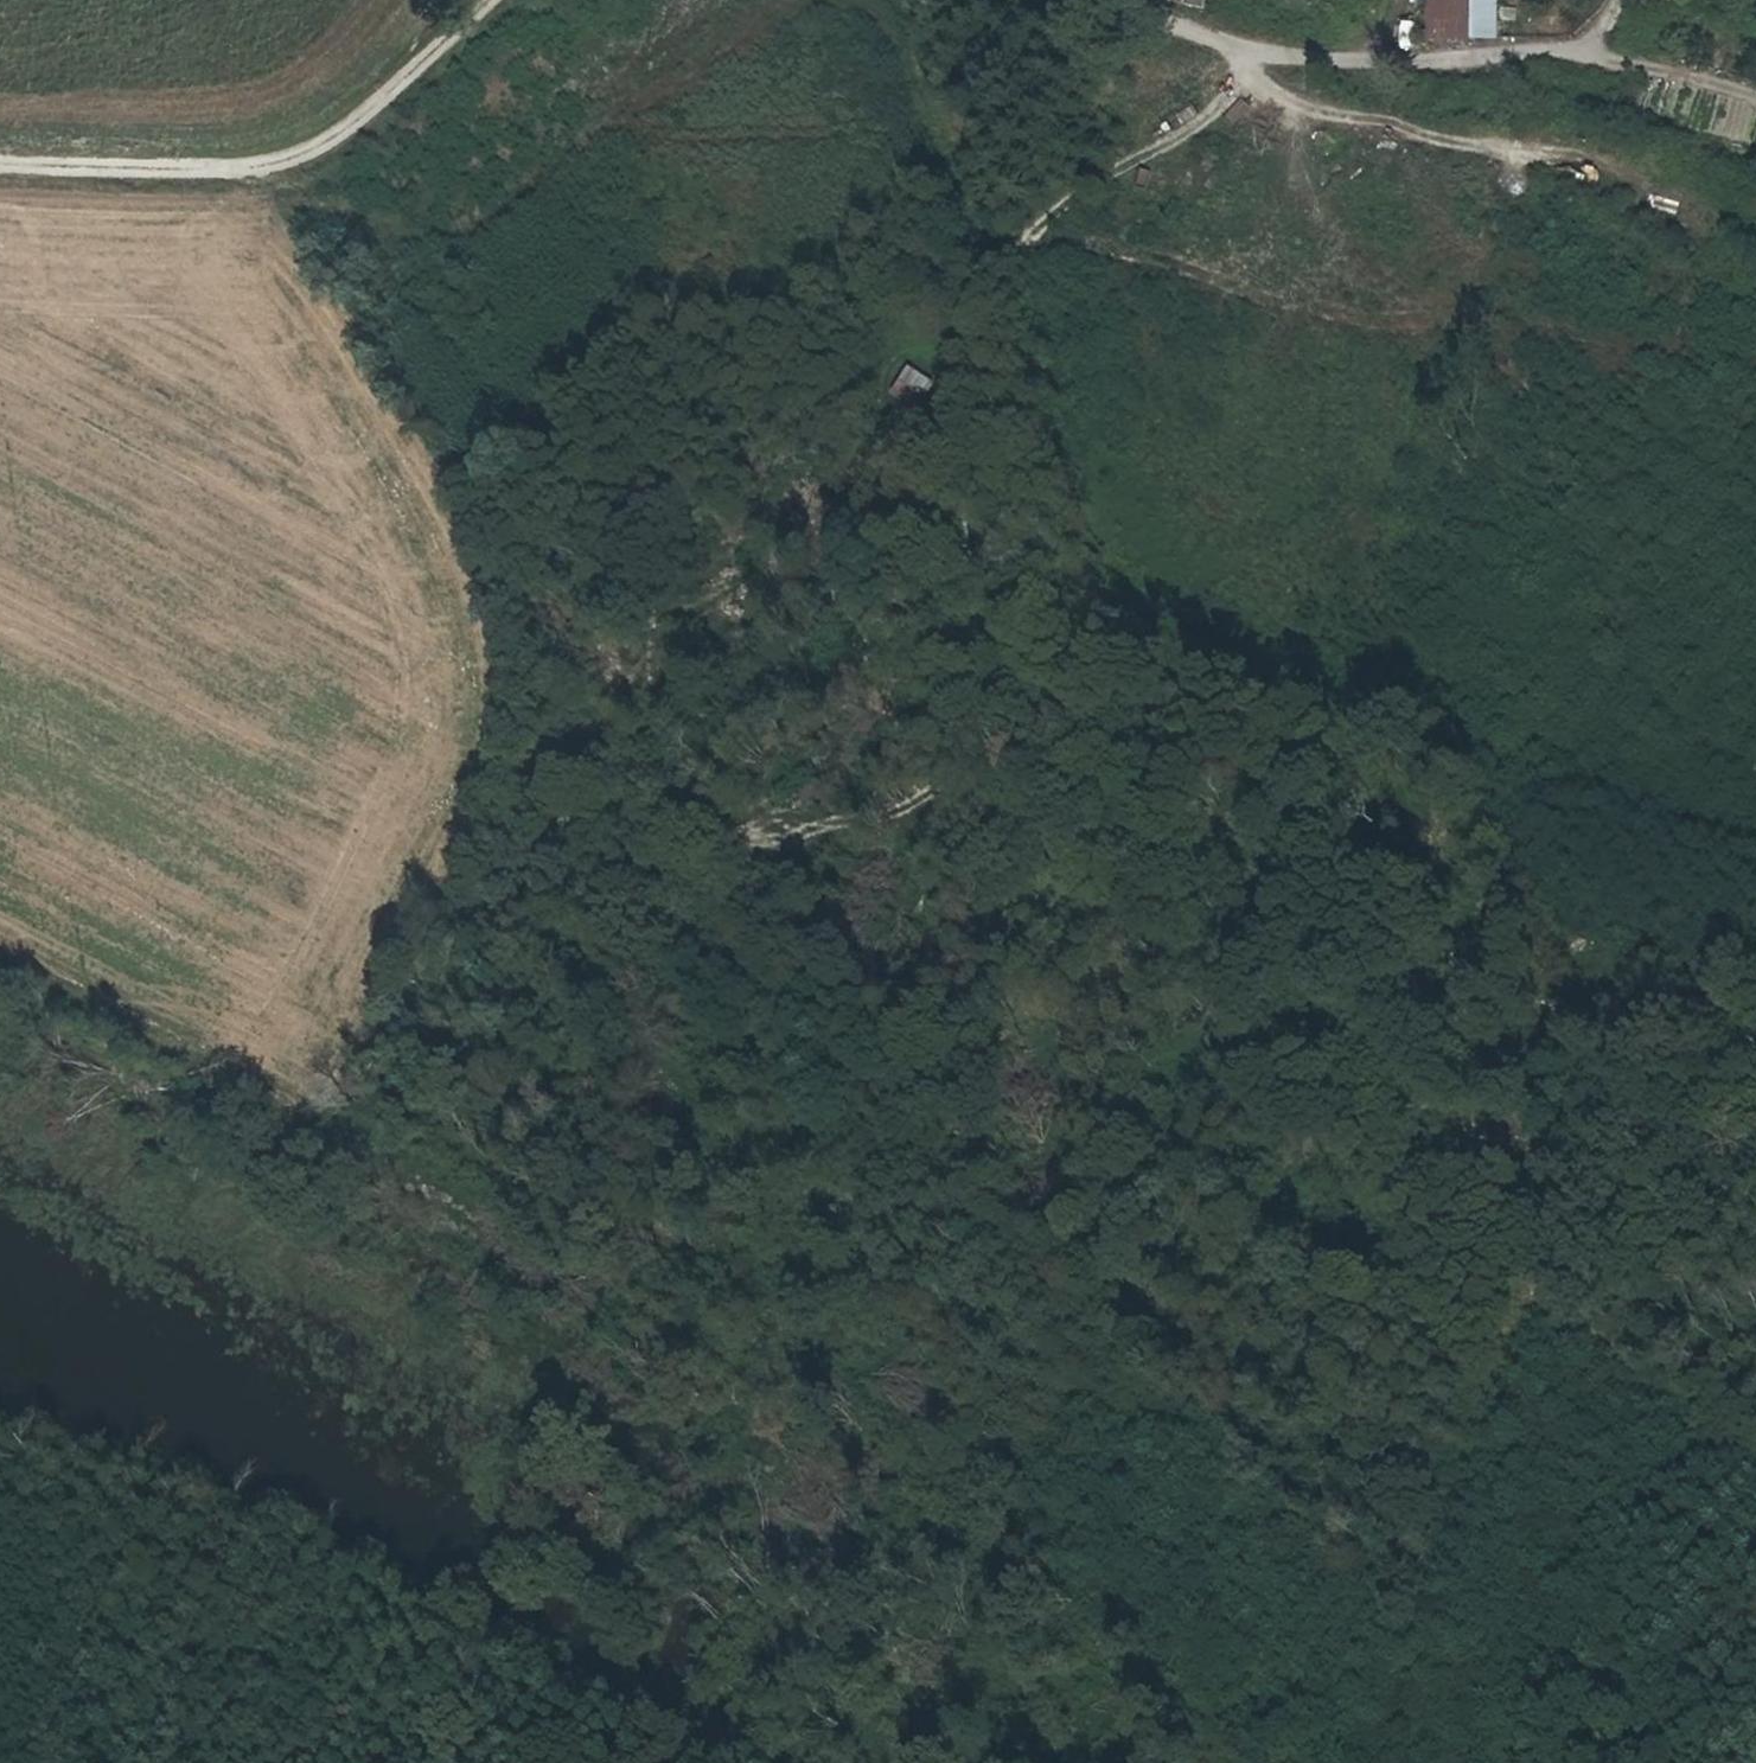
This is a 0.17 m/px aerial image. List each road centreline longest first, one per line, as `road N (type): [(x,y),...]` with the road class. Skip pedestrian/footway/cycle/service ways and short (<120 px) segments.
road 1 (track): [(1101,0),(1223,46),(1341,68),(1580,50),(1755,111)]
road 2 (track): [(0,167),(252,172),(319,149),(489,0)]

